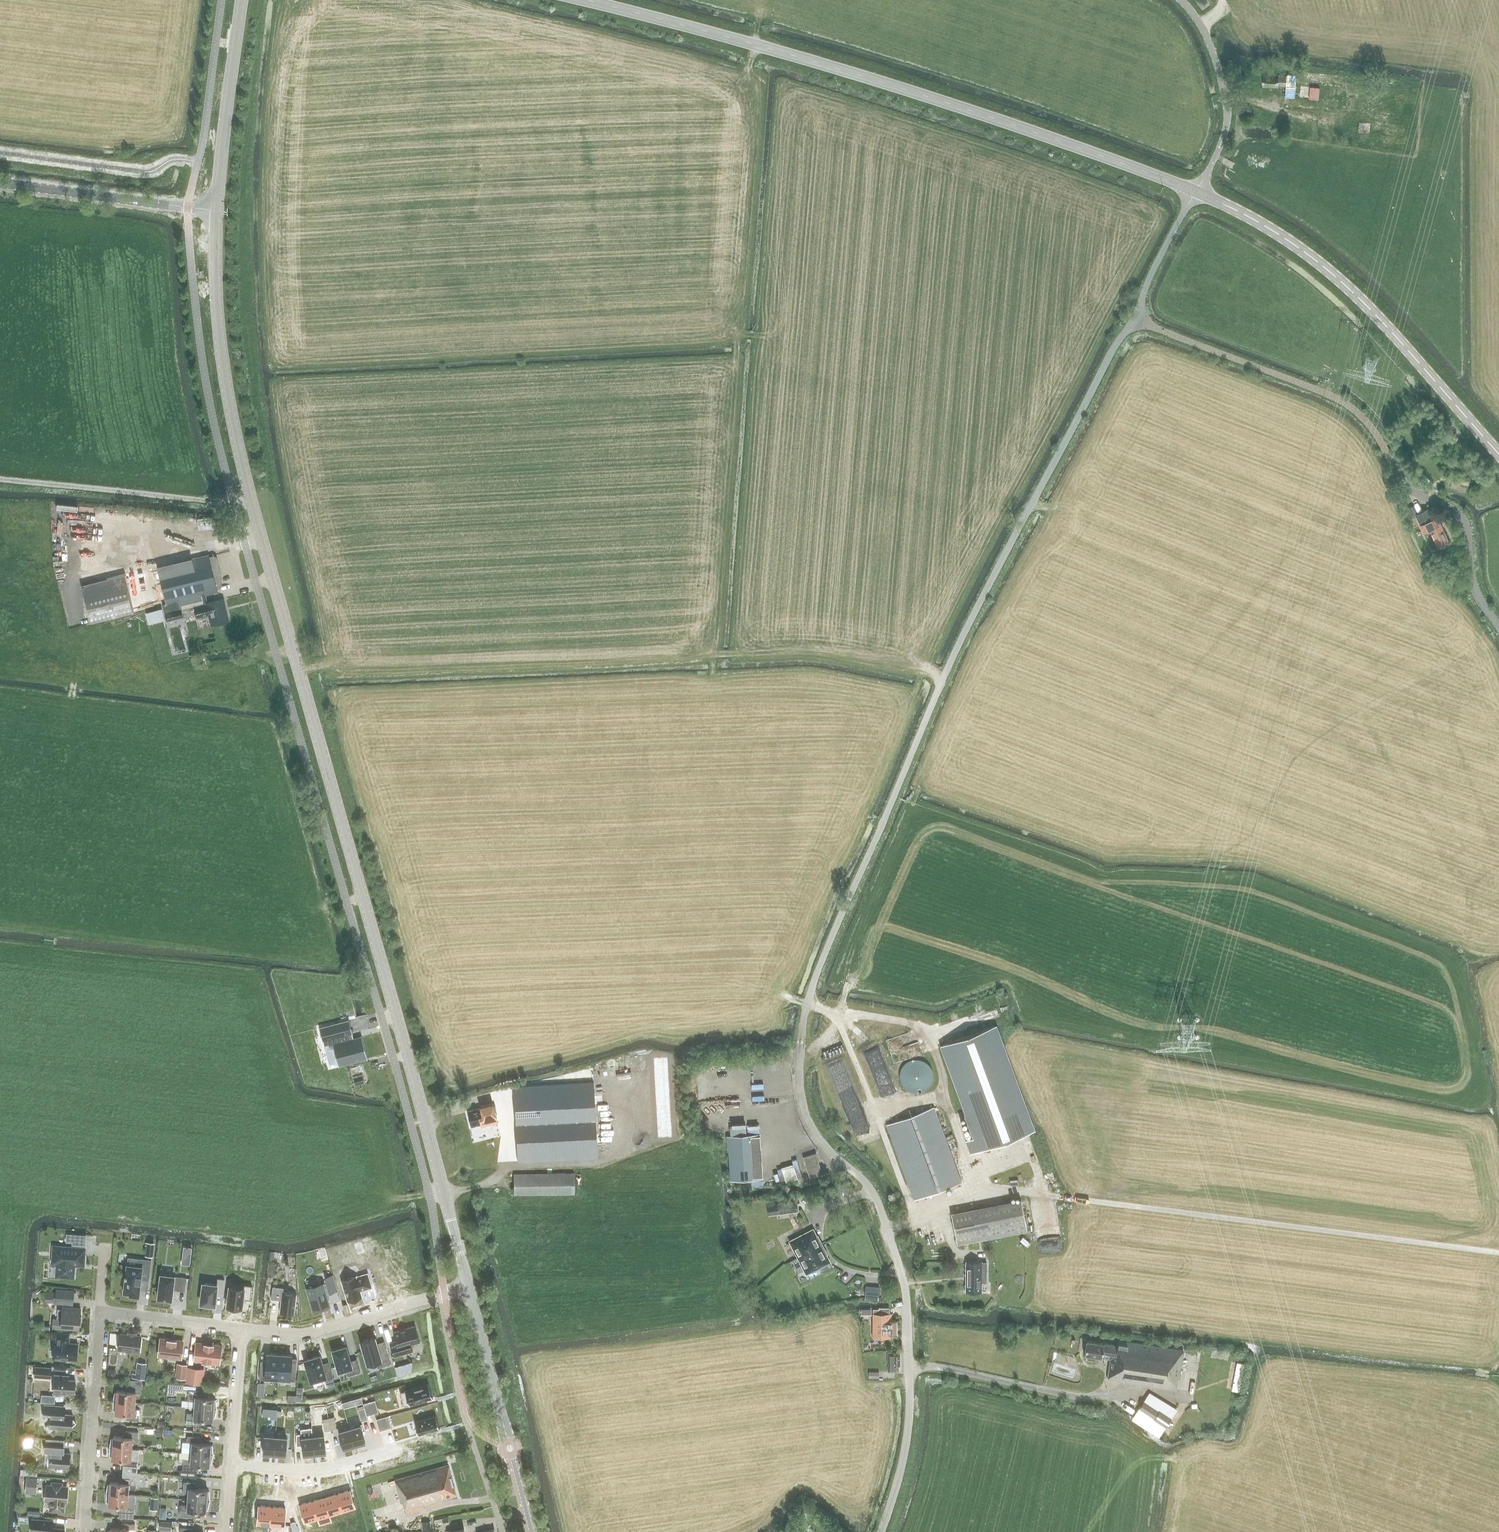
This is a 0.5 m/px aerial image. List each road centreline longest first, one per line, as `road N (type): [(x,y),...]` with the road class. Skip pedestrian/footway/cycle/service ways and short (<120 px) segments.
road 1 (unclassified): [(880,1531),(907,1434),(906,1295),(878,1203),(808,1119),(799,1063),(807,1007),(965,631),(1196,192)]
road 2 (secondary): [(469,1288),(240,456),(219,332),(217,210)]
road 3 (track): [(1498,1253),(978,1193),(944,1094),(878,1117)]
road 4 (secondary): [(1196,192),(873,79),(584,0)]
road 5 (secondary): [(1498,454),(1329,273),(1263,225),(1196,192)]
road 6 (track): [(913,1220),(835,1016),(784,995)]
road 7 (residential): [(242,1328),(307,1334),(469,1288)]
road 8 (residential): [(87,1531),(100,1311)]
road 9 (secondary): [(217,210),(0,183)]
road 10 (secondary): [(217,210),(242,0)]
road 11 (unclassified): [(1196,192),(1225,132),(1227,106),(1207,37),(1181,0)]
road 12 (residential): [(232,1463),(324,1472),(399,1452)]
road 13 (secondary): [(508,1442),(469,1288)]
road 14 (track): [(835,1016),(925,1029),(944,1094)]
road 15 (residential): [(100,1311),(242,1328)]
road 16 (residential): [(242,1328),(232,1463)]

